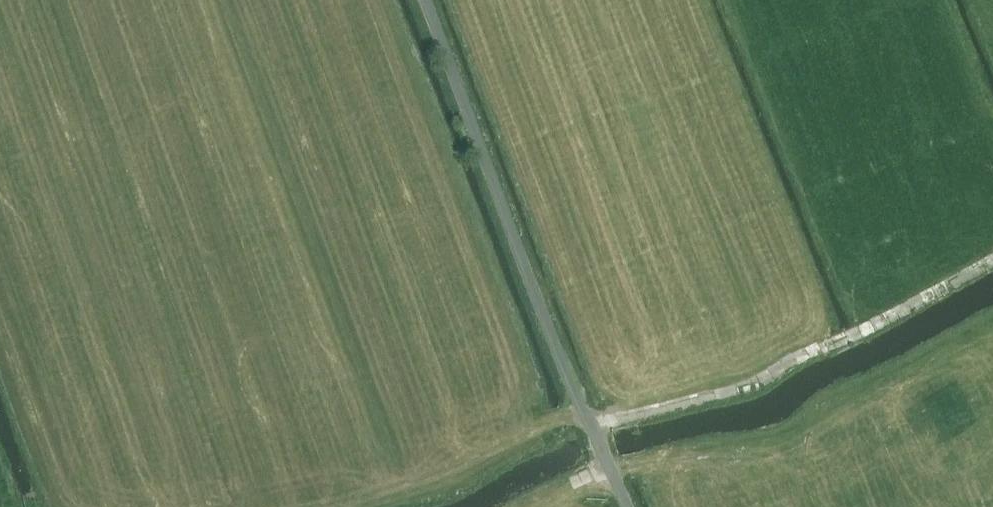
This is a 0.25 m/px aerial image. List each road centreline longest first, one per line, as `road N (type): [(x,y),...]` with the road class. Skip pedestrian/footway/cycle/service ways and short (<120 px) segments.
road 1 (unclassified): [(627,506),(425,0)]

